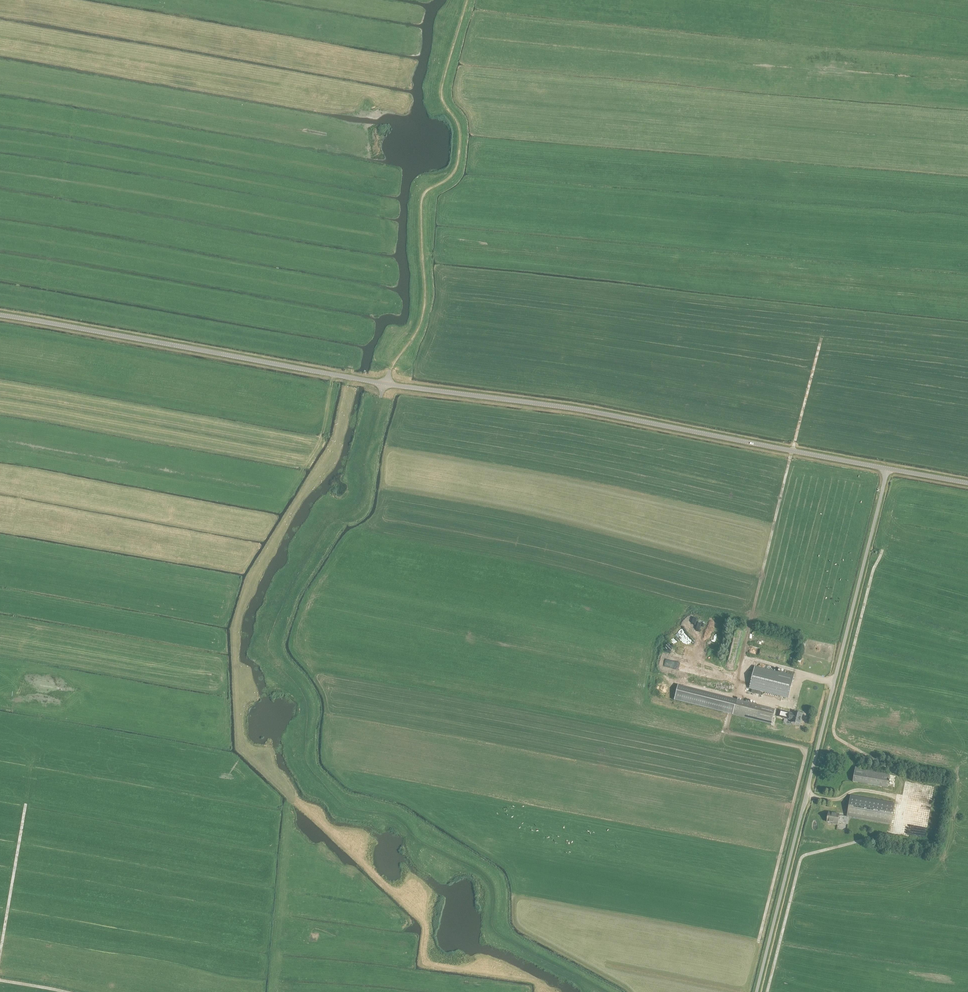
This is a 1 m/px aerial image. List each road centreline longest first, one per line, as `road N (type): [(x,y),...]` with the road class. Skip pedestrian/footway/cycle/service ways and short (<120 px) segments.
road 1 (tertiary): [(888,469),(0,316)]
road 2 (unclassified): [(756,991),(888,469)]
road 3 (track): [(380,398),(426,306),(422,198),(458,161),(460,133),(443,80),(466,0)]
road 4 (track): [(821,338),(735,691)]
road 5 (track): [(0,955),(33,762)]

